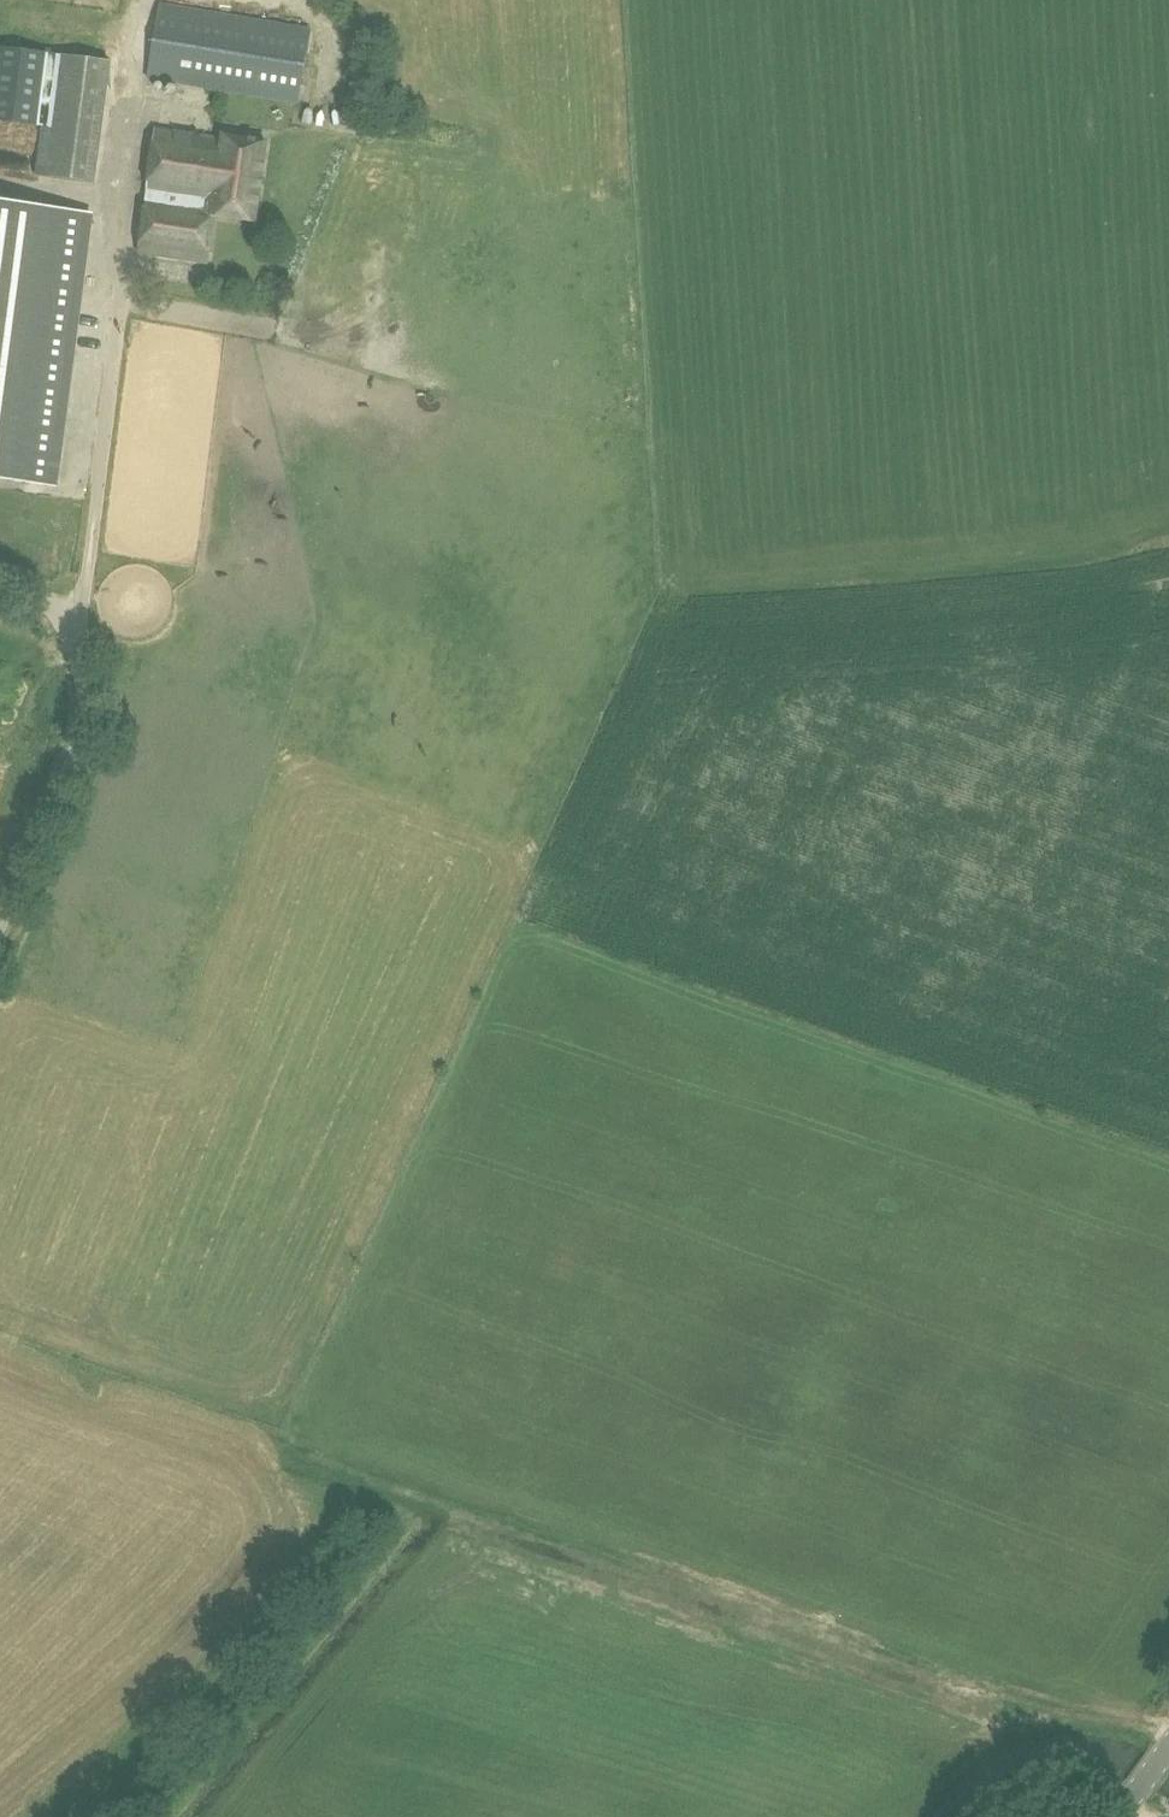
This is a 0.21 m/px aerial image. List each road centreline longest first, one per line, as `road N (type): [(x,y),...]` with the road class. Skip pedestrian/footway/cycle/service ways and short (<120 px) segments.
road 1 (unclassified): [(0,921),(78,744),(87,705),(74,630),(57,607),(0,579)]

